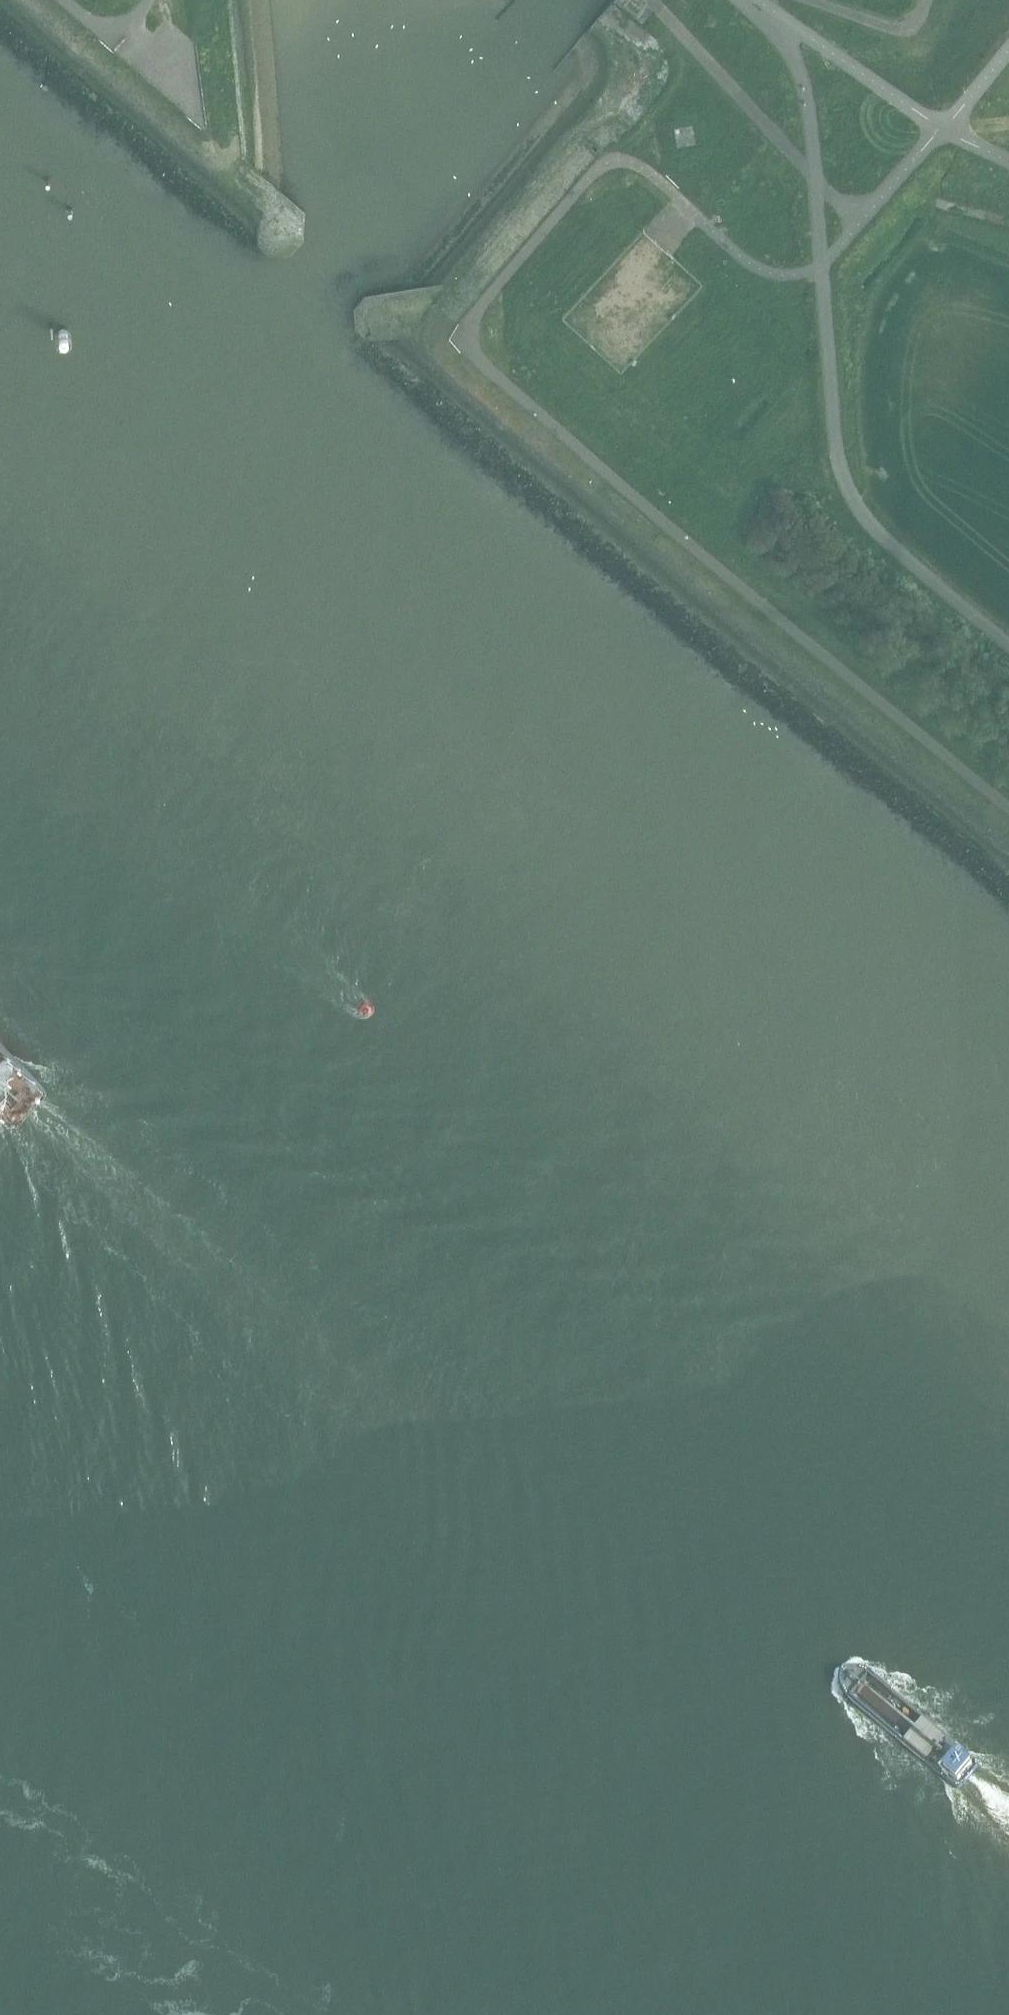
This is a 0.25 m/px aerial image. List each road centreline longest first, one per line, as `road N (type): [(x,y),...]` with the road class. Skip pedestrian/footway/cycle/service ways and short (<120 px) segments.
road 1 (track): [(1008,224),(884,202)]

